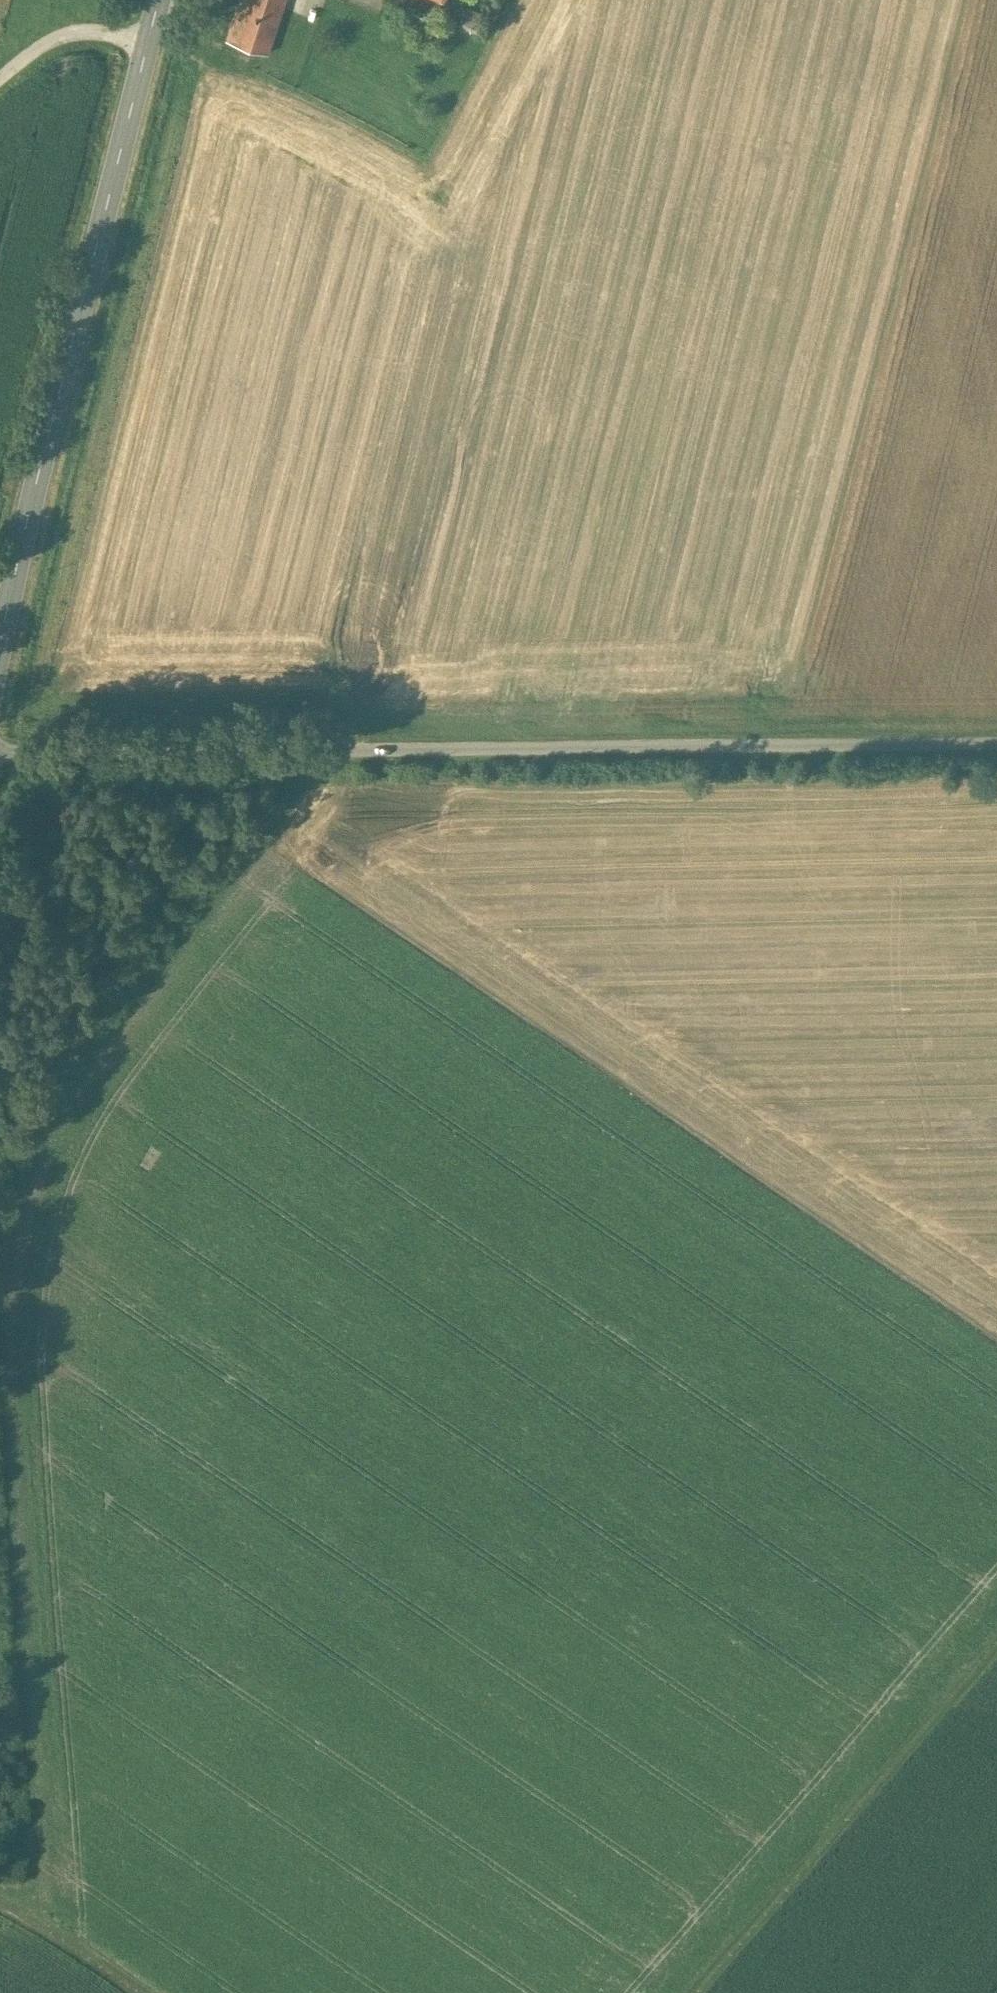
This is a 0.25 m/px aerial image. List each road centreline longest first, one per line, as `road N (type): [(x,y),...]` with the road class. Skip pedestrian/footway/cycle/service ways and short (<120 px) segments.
road 1 (unclassified): [(0,753),(996,740)]
road 2 (tertiary): [(159,0),(0,656)]
road 3 (track): [(692,1992),(996,1643)]
road 4 (track): [(0,78),(55,35),(148,46)]
road 5 (track): [(0,1906),(139,1992)]

